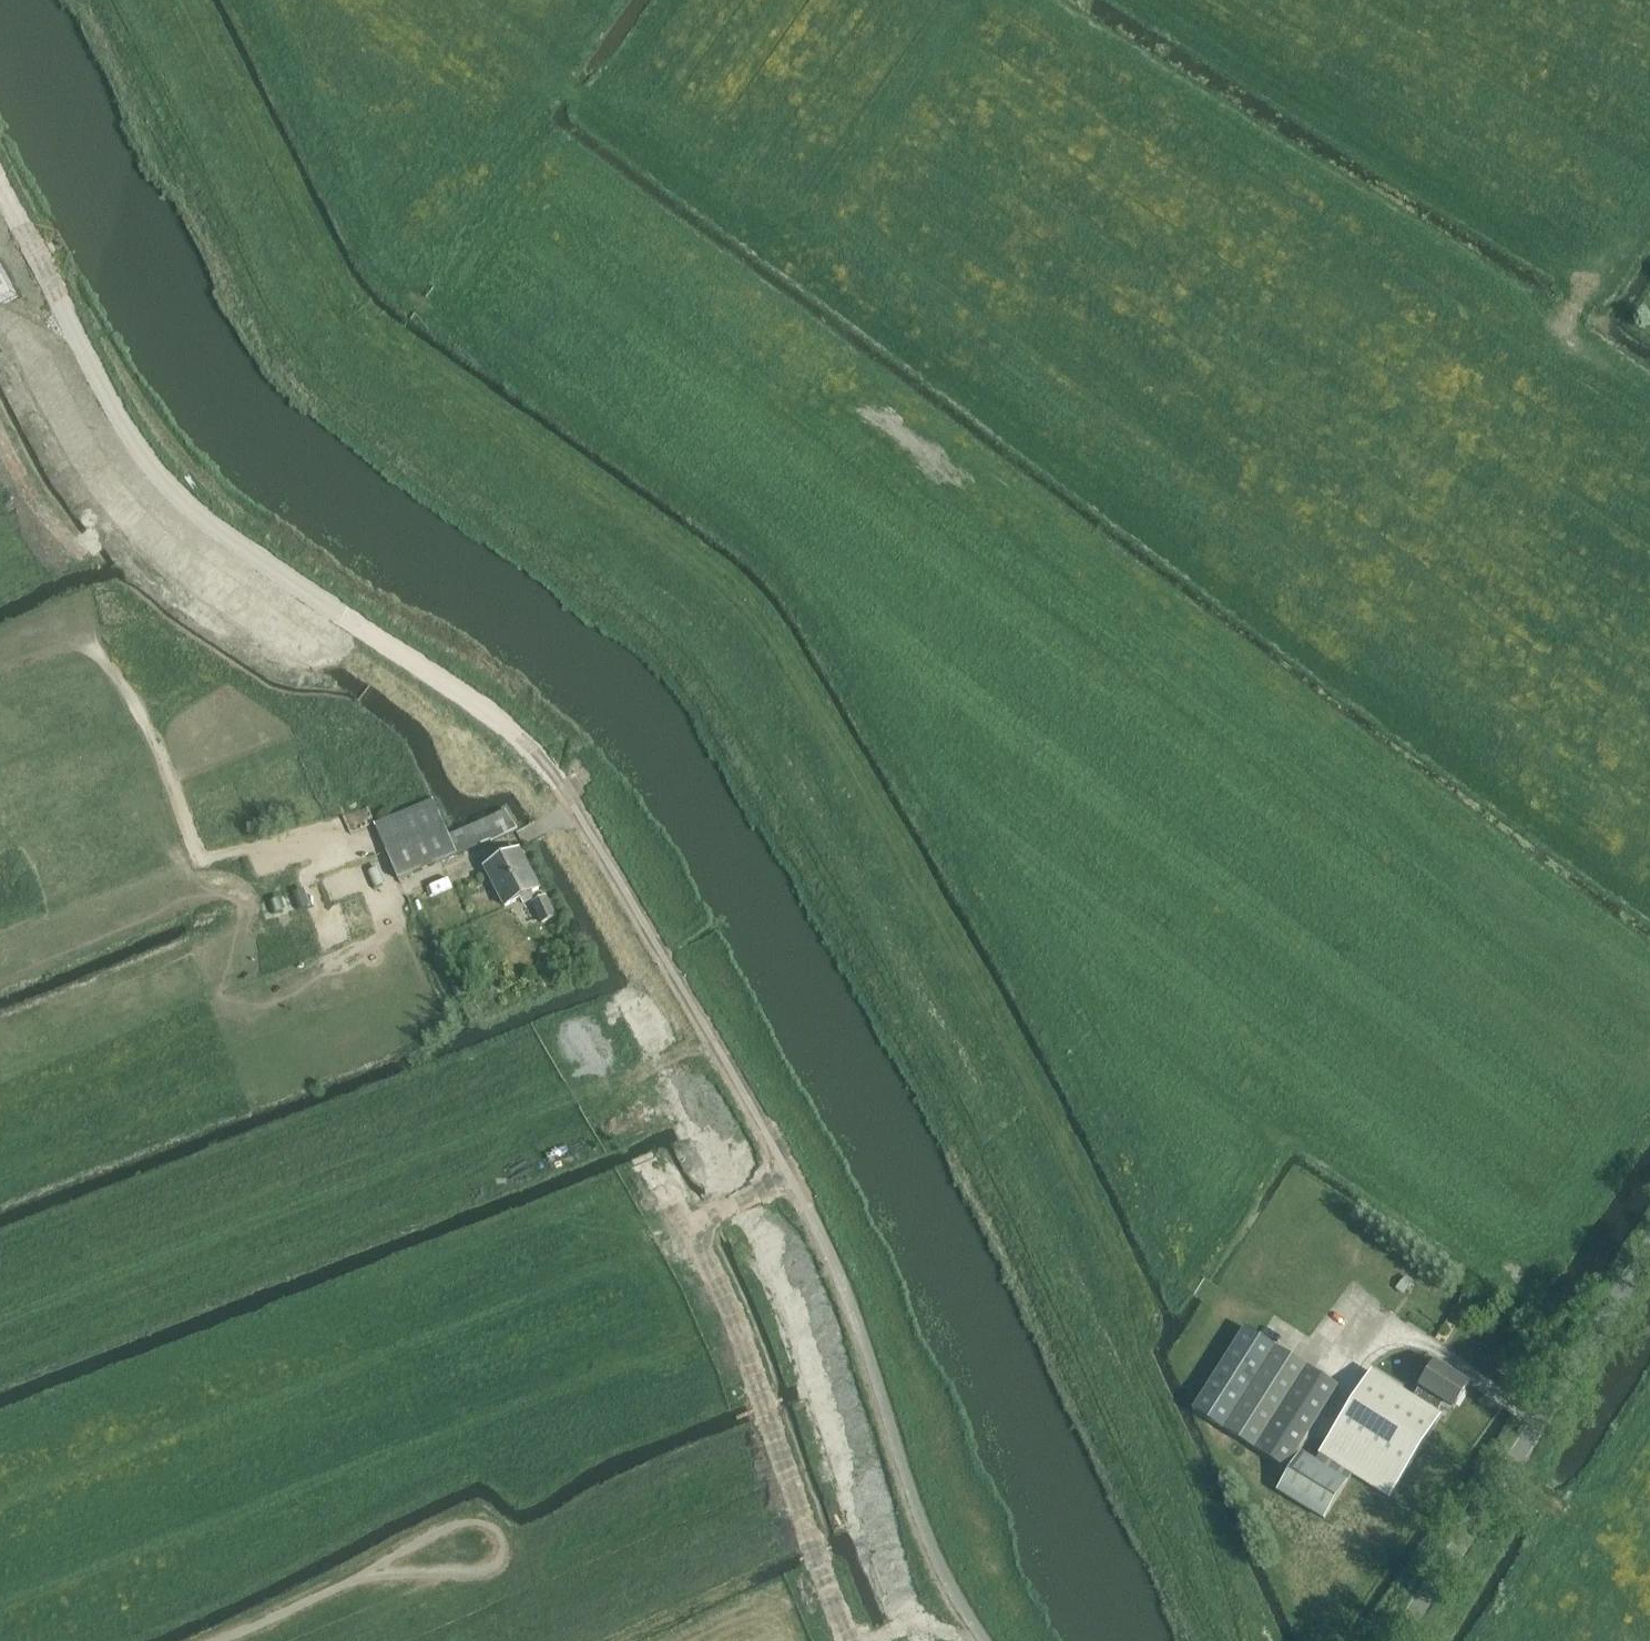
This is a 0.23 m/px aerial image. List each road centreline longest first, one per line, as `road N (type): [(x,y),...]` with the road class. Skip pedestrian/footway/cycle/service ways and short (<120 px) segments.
road 1 (residential): [(986,1640),(923,1525),(841,1260),(567,784)]
road 2 (unclassified): [(1383,1640),(1649,1246)]
road 3 (track): [(352,1581),(461,1523),(484,1522),(502,1534),(504,1552),(482,1572),(383,1576)]
road 4 (track): [(383,1576),(212,1640)]

